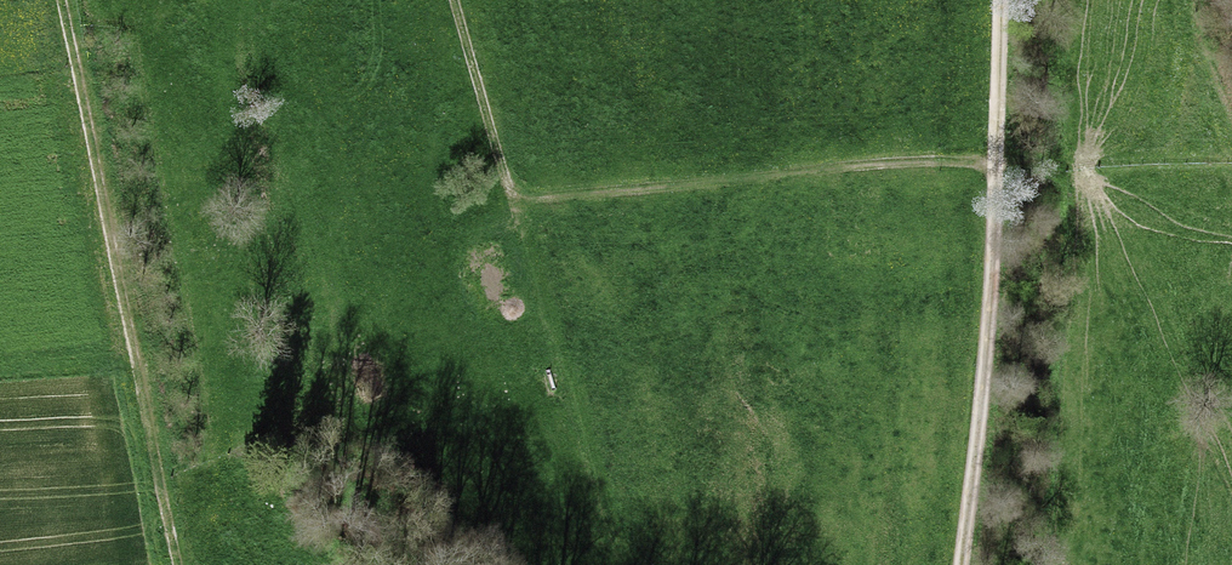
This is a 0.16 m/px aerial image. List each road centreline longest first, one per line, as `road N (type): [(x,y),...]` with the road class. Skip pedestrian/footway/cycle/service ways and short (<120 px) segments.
road 1 (track): [(454,0),(509,186),(522,199),(996,160)]
road 2 (track): [(58,0),(181,564)]
road 3 (track): [(996,160),(955,564)]
road 4 (track): [(998,0),(996,160)]

